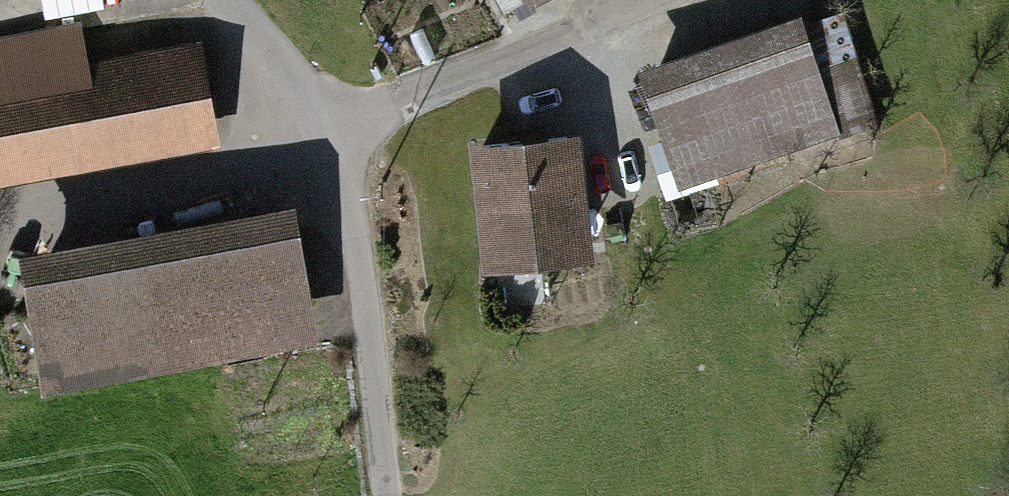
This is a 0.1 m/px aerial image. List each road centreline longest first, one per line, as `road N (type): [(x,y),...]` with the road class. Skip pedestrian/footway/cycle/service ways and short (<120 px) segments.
road 1 (track): [(336,119),(706,0)]
road 2 (track): [(385,495),(336,119)]
road 3 (track): [(336,119),(222,0)]

